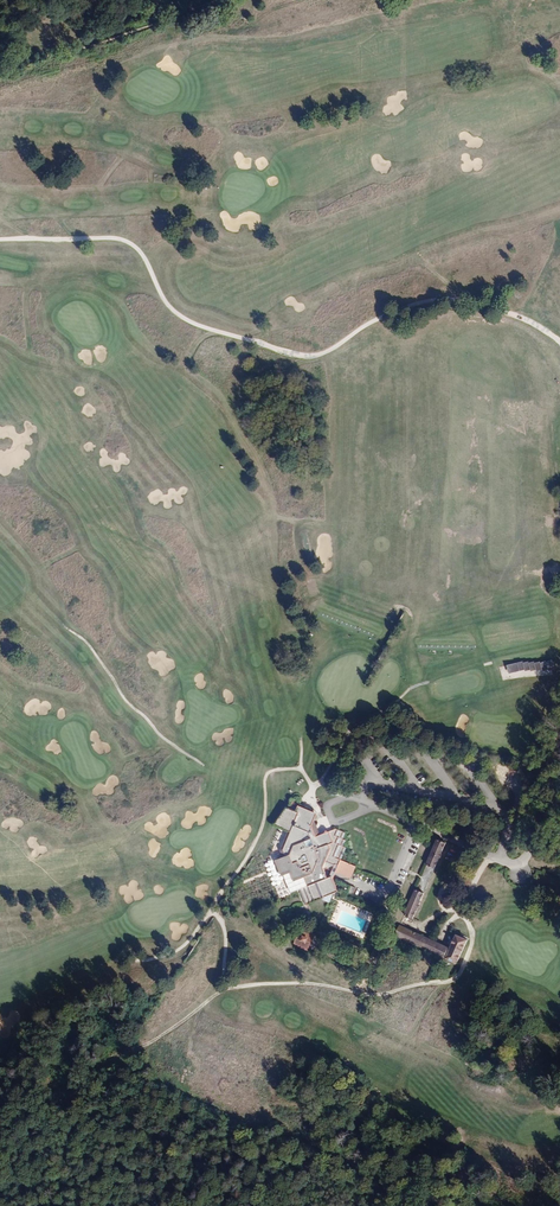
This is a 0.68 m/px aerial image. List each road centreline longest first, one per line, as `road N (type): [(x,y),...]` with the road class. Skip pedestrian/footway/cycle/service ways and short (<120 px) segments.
road 1 (track): [(0,240),(125,241),(148,264),(175,313),(293,354),(330,350),(400,309),(448,299),(509,313),(559,342)]

